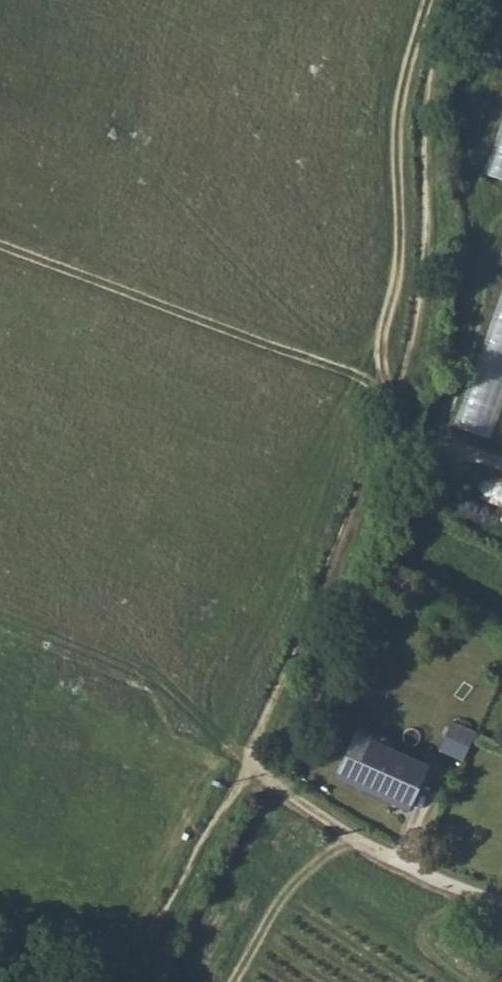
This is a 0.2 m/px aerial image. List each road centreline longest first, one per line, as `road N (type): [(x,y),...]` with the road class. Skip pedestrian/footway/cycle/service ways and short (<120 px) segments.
road 1 (track): [(113,981),(248,757),(400,396),(418,324),(430,111),(453,0)]
road 2 (track): [(501,901),(356,841),(248,757),(216,755),(184,797),(145,891),(121,918),(91,926),(0,905)]
road 3 (track): [(501,471),(447,445),(441,427),(475,332),(485,240)]

